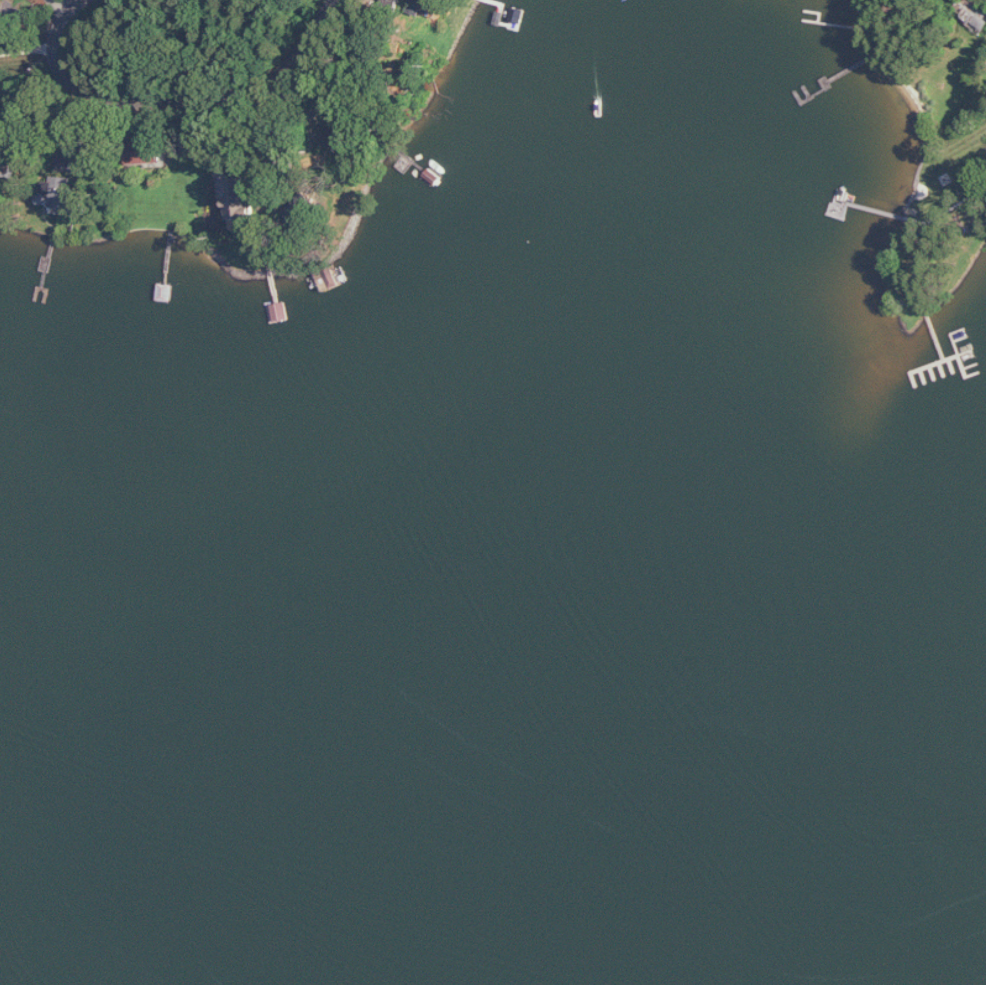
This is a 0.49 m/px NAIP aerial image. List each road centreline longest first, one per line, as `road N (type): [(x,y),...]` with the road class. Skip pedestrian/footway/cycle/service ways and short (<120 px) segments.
road 1 (residential): [(337,0),(259,83),(209,102),(99,94),(62,73),(57,28),(84,0)]

